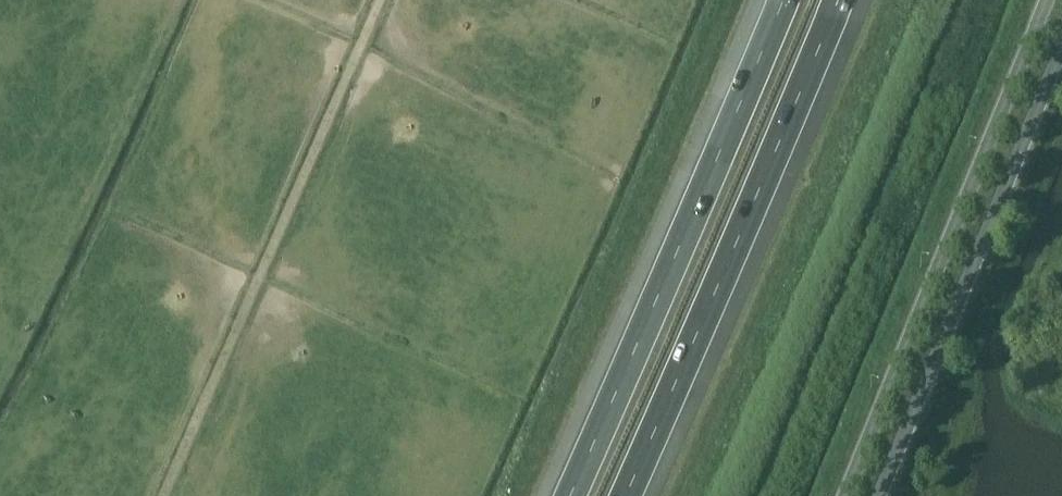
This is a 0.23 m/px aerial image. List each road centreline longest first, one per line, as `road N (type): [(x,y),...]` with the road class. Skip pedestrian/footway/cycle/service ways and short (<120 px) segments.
road 1 (track): [(381,0),(163,495)]
road 2 (motorway): [(778,0),(565,495)]
road 3 (motorway): [(637,495),(844,0)]
road 4 (secondary): [(1045,0),(843,495)]
road 5 (secondary): [(880,495),(1061,48)]

